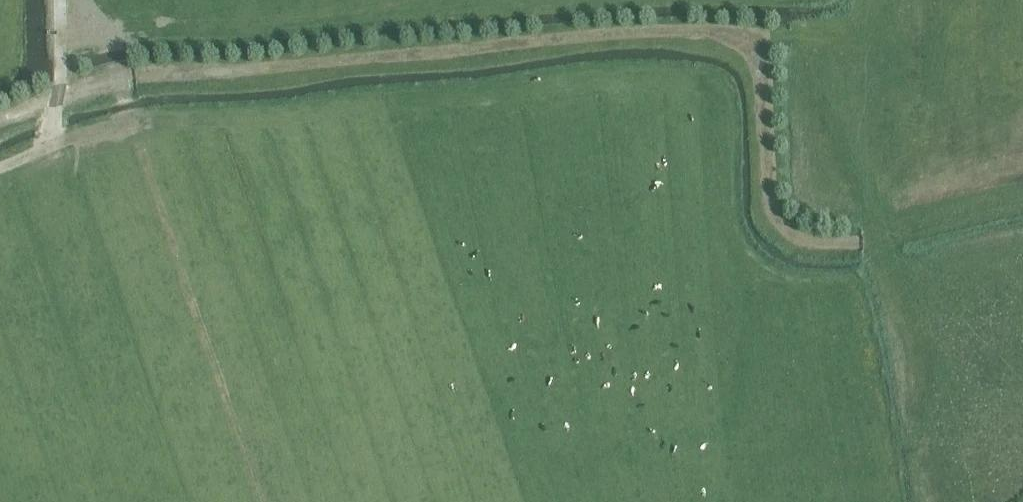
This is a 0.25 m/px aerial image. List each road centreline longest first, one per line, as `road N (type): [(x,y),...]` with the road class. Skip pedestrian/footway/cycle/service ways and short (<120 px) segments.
road 1 (track): [(1022,206),(861,243),(789,233),(771,204),(761,57),(741,37),(714,33),(136,75),(64,92)]
road 2 (track): [(75,0),(61,44),(64,92),(47,149),(0,167)]
road 3 (track): [(923,343),(865,152)]

